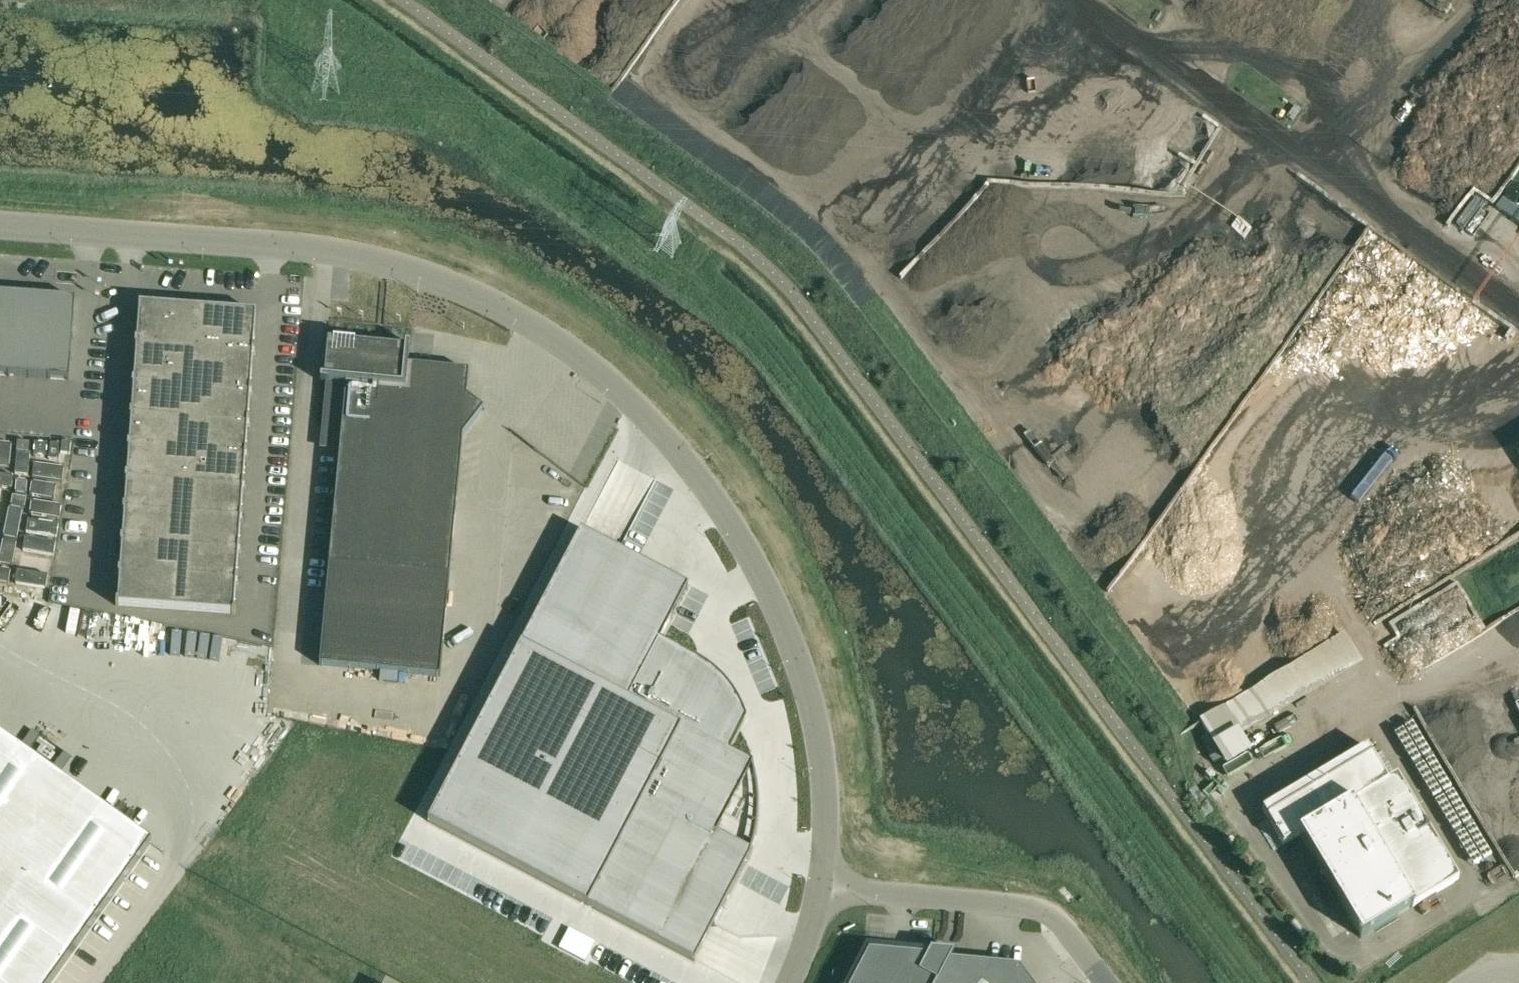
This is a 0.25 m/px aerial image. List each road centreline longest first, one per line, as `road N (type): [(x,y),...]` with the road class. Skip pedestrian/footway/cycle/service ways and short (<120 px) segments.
road 1 (unclassified): [(823,889),(819,728),(765,585),(729,516),(672,441),(603,375),(473,294),(339,251),(0,226)]
road 2 (unclassified): [(1105,982),(1051,916),(1022,906),(823,889)]

